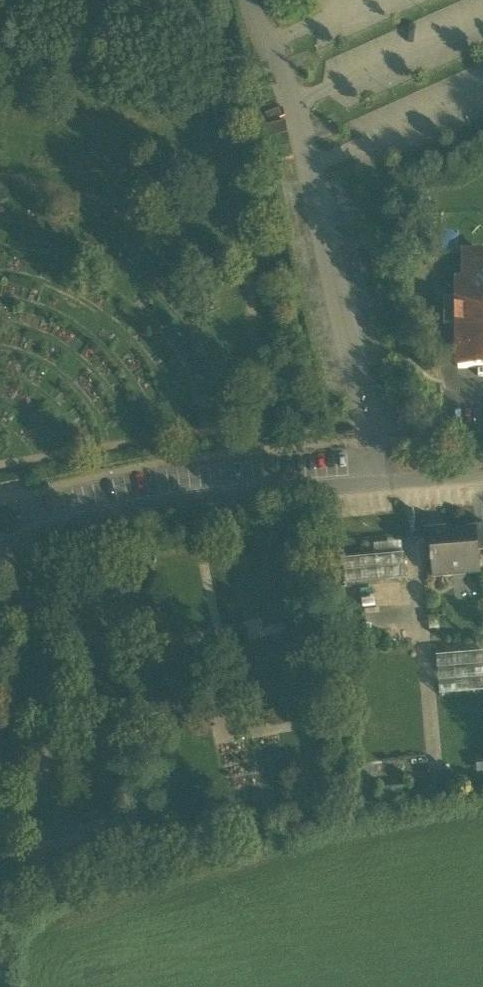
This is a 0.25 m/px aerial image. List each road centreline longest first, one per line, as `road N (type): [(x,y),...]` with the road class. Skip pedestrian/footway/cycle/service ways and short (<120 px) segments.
road 1 (residential): [(0,548),(152,504),(482,476)]

